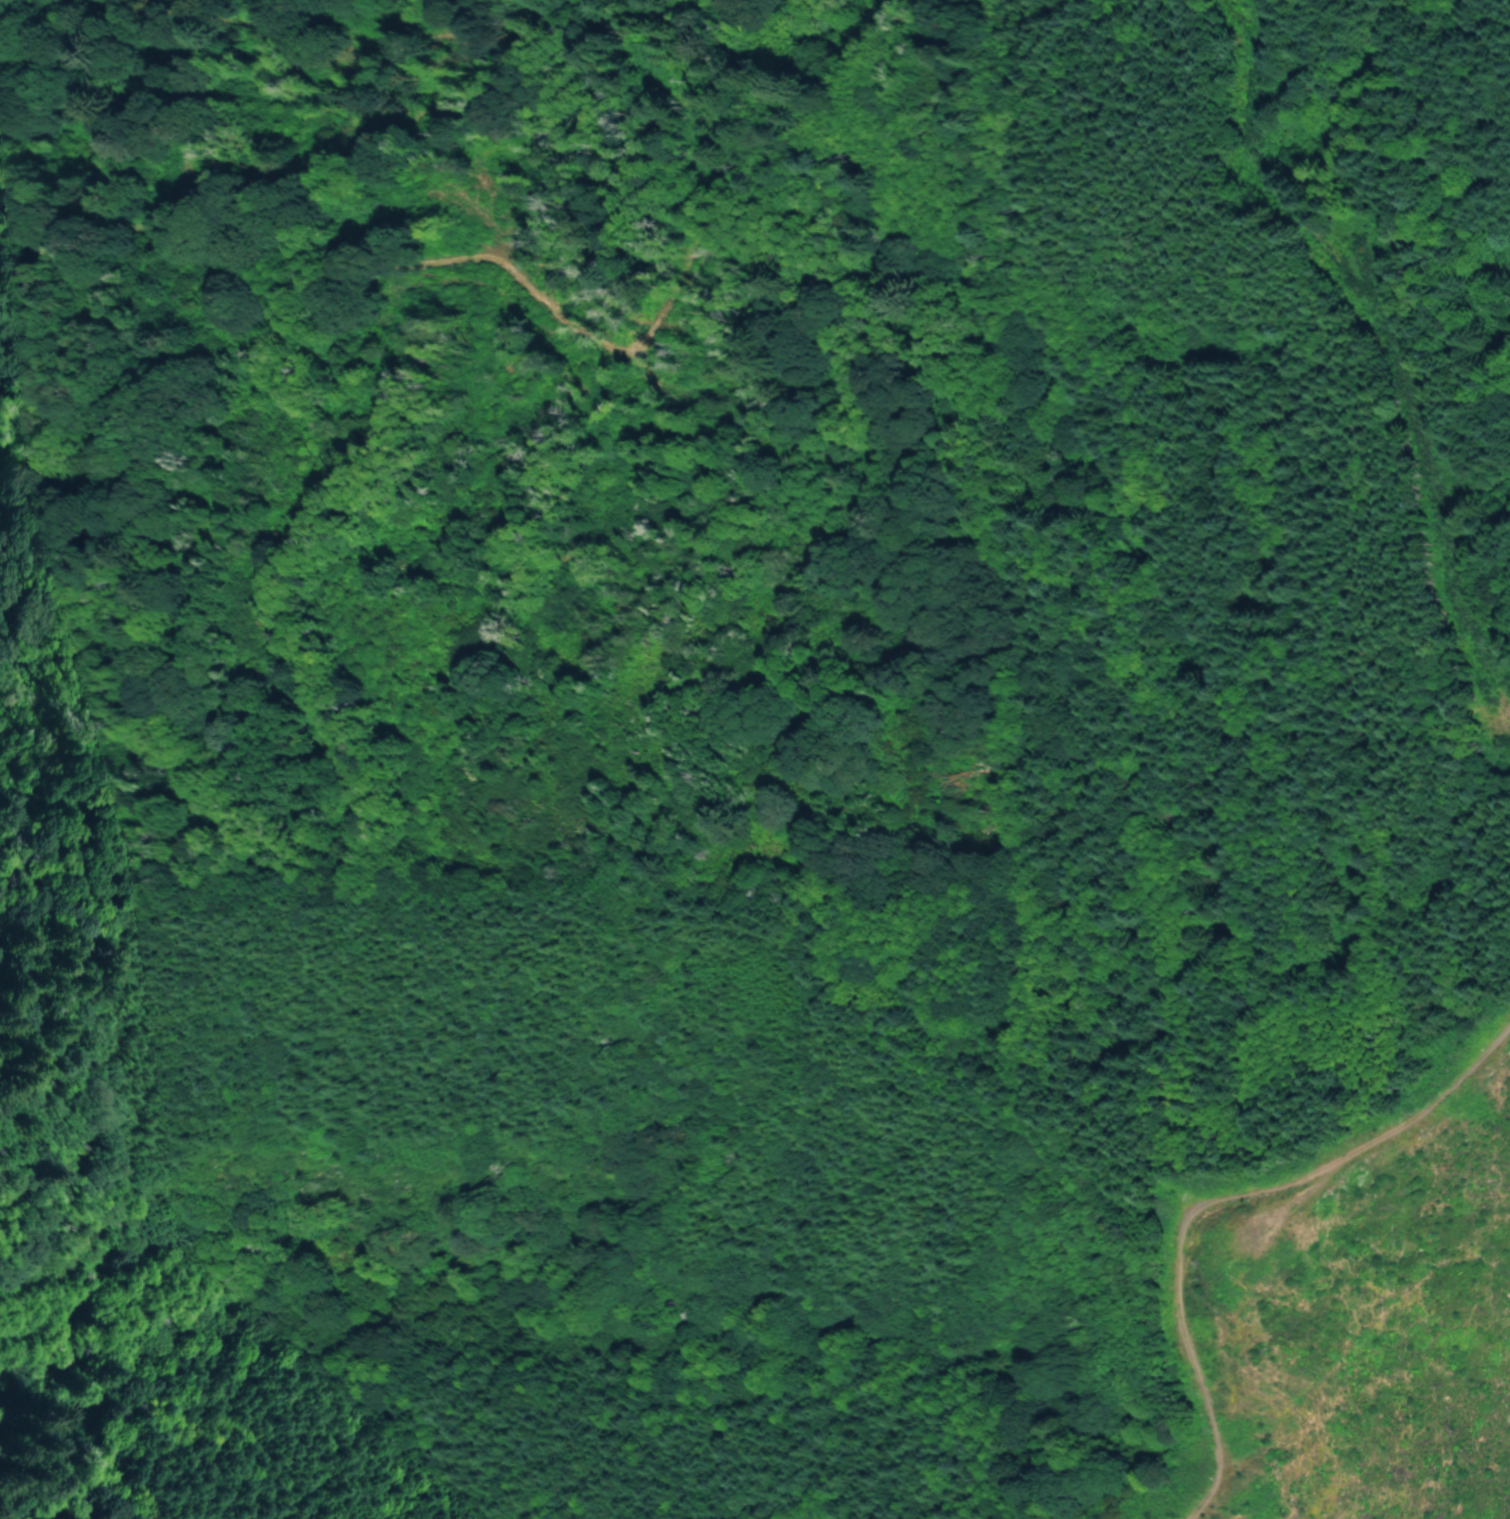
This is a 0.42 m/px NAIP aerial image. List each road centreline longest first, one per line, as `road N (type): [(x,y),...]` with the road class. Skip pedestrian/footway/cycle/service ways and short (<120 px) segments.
road 1 (track): [(1509,750),(1490,677),(1429,532),(1382,304),(1321,213),(1249,157),(1234,106),(1230,0)]
road 2 (track): [(1071,1518),(1164,1427),(1159,1243),(1184,1205),(1270,1148),(1473,966),(1509,948)]

